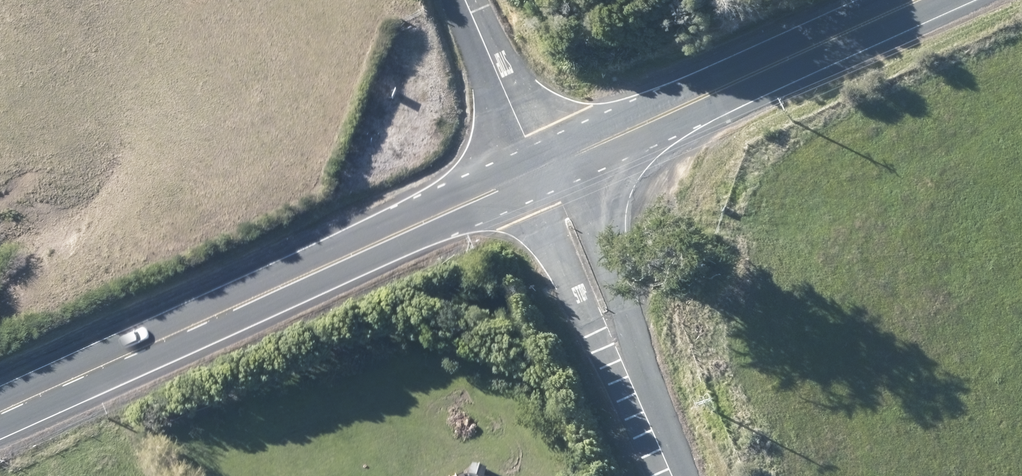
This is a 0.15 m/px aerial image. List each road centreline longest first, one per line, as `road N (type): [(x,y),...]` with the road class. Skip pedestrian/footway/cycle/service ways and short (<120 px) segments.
road 1 (secondary): [(542,171),(0,415)]
road 2 (secondary): [(918,0),(542,171)]
road 3 (unclassified): [(542,171),(680,475)]
road 4 (unclassified): [(542,171),(464,0)]

